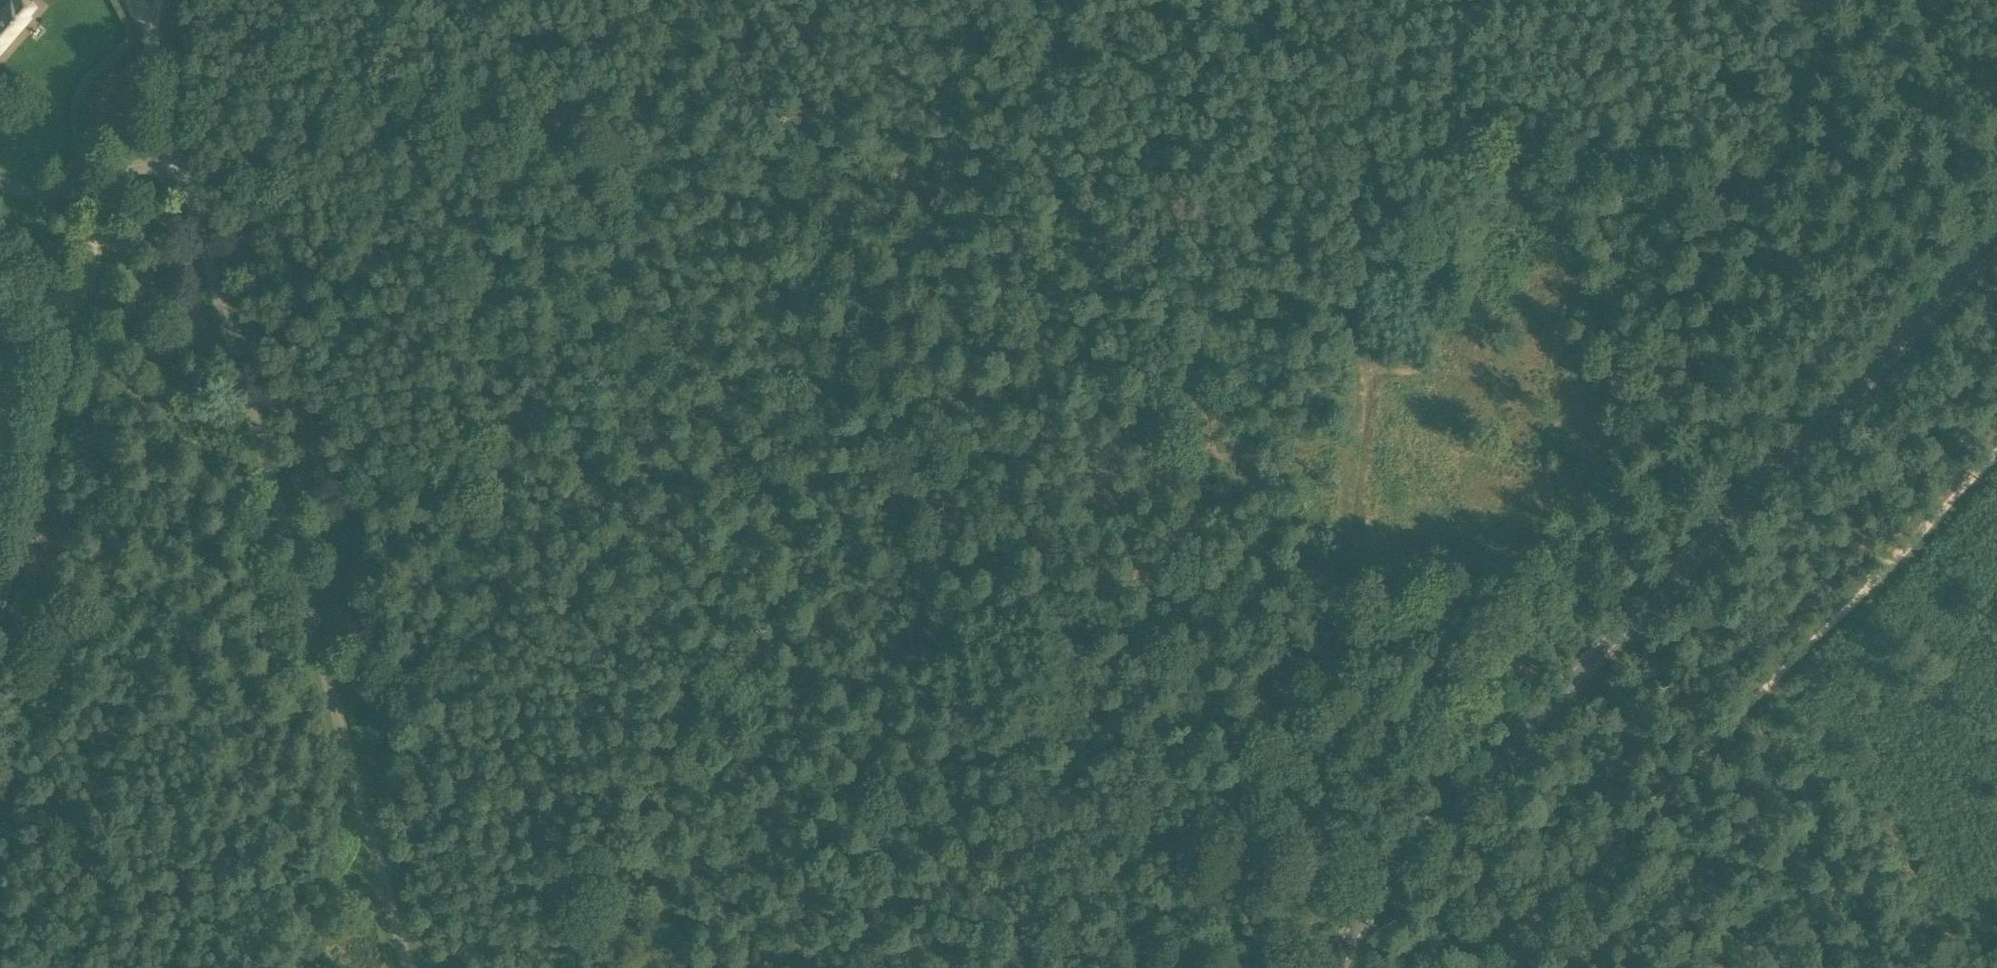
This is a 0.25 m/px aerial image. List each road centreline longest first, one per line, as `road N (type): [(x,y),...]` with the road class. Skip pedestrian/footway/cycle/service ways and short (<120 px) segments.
road 1 (tertiary): [(1336,967),(1389,872),(1456,794),(1996,237)]
road 2 (track): [(1352,287),(540,126),(578,0)]
road 3 (track): [(1364,915),(1338,746),(1352,287),(1376,0)]
road 4 (track): [(666,153),(642,185),(646,202),(632,254),(588,307),(551,403),(497,504),(484,567),(447,609),(384,805),(279,967)]
road 5 (track): [(1456,794),(1746,150),(1798,0)]
road 6 (track): [(1996,414),(1529,897),(1483,967)]
road 7 (track): [(151,56),(540,126)]

